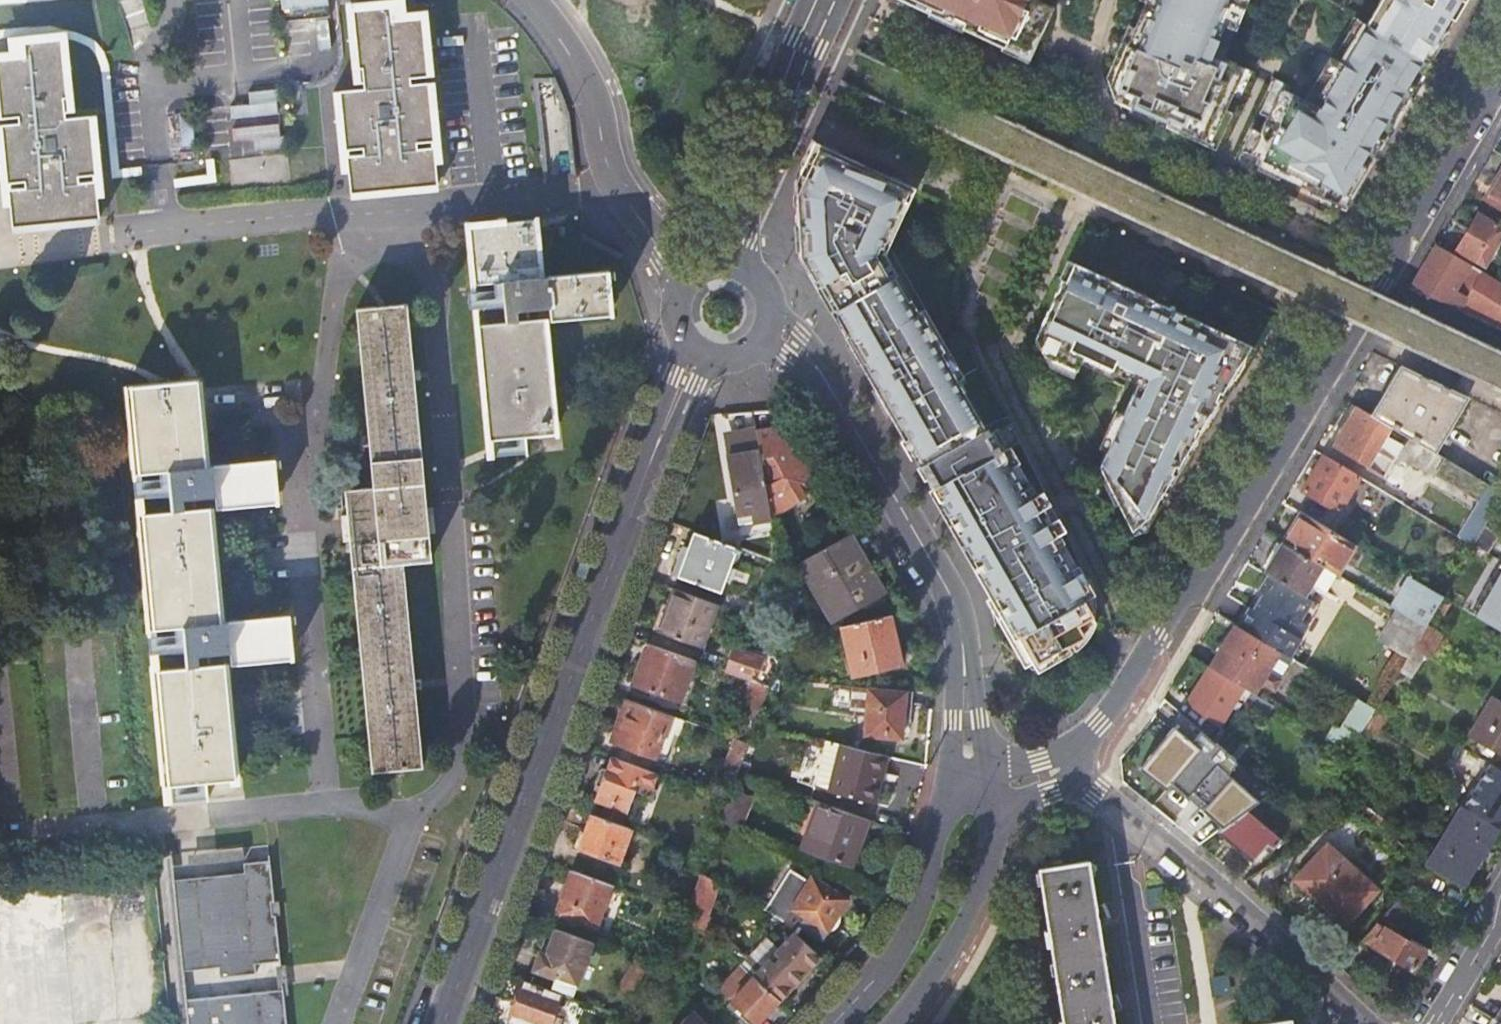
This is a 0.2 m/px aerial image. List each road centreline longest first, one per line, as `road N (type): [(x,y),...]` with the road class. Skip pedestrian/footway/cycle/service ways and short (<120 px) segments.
road 1 (residential): [(415,210),(419,258),(438,304),(465,732),(454,775),(436,802),(403,816),(327,804),(8,836)]
road 2 (tertiary): [(1070,767),(1225,539),(1500,71)]
road 3 (secondary): [(689,338),(432,1023)]
road 4 (residential): [(415,210),(165,230),(0,254)]
road 5 (residential): [(1070,767),(1239,906),(1362,1023)]
road 6 (secondary): [(962,628),(946,584),(822,372),(765,323)]
road 7 (secondary): [(944,812),(910,927),(835,1023)]
road 8 (secondary): [(896,1023),(974,907),(989,833)]
road 9 (residential): [(618,186),(577,65),(527,0)]
road 10 (secondary): [(774,110),(746,159),(703,272)]
road 11 (secondary): [(742,272),(774,110)]
road 12 (residential): [(1500,894),(1494,927),(1436,1023)]
road 13 (secondary): [(962,628),(950,756)]
road 14 (residential): [(493,201),(618,186)]
road 15 (secondary): [(774,110),(825,0)]
road 16 (residential): [(689,284),(618,186)]

